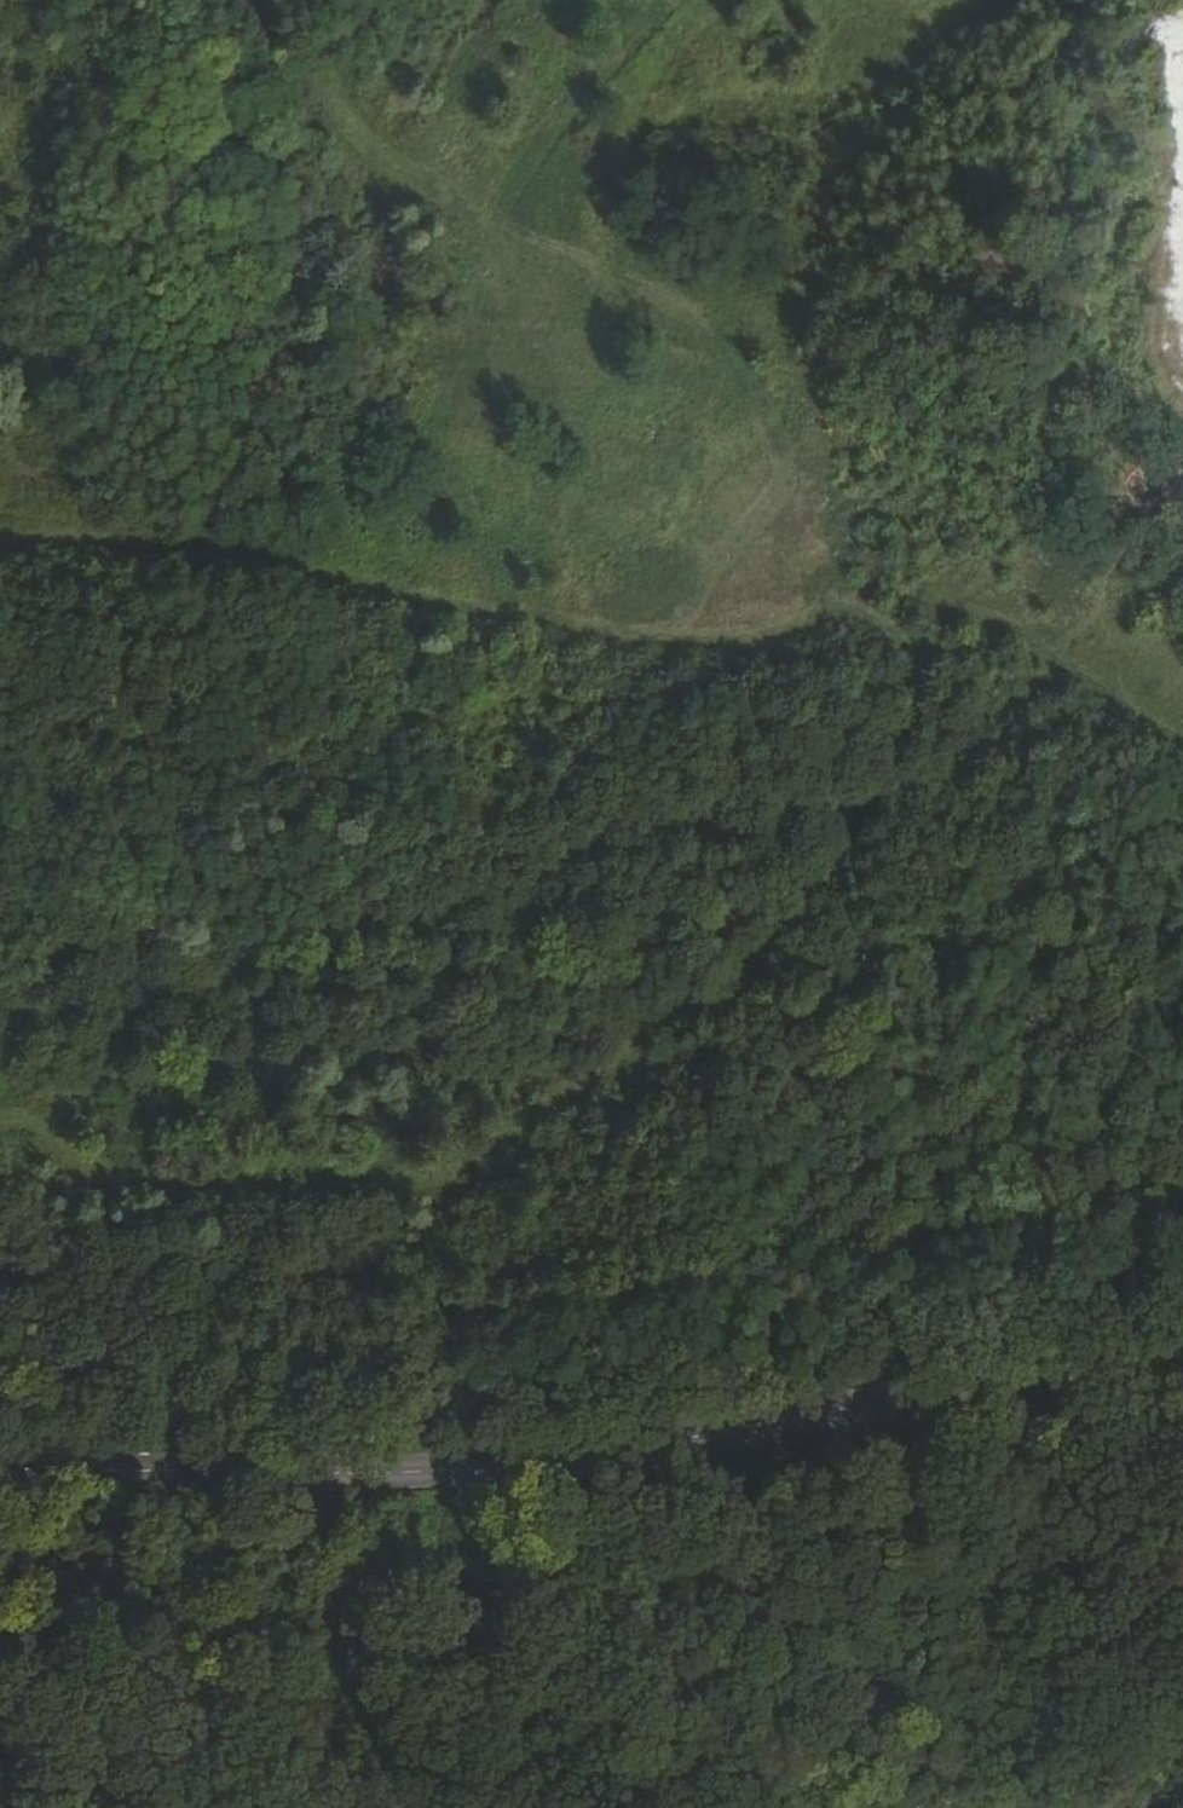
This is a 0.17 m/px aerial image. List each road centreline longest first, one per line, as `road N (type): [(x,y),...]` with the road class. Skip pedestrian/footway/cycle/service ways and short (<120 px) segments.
road 1 (track): [(0,1121),(19,1112),(71,1179),(161,1212),(461,1171),(537,1068),(628,973),(776,912),(896,785),(901,662),(713,319),(384,159),(282,0)]
road 2 (tertiary): [(0,1468),(470,1469),(814,1415),(1182,1372)]
road 3 (track): [(0,539),(193,554),(559,627),(735,632),(846,566)]
road 4 (track): [(475,1468),(849,1757),(973,1795)]
road 5 (track): [(472,1463),(669,1807)]
road 6 (track): [(509,224),(552,110),(670,0)]
road 7 (track): [(523,0),(504,29),(459,46),(426,126),(384,159)]
road 8 (track): [(367,132),(383,76),(426,62),(445,29),(445,0)]

